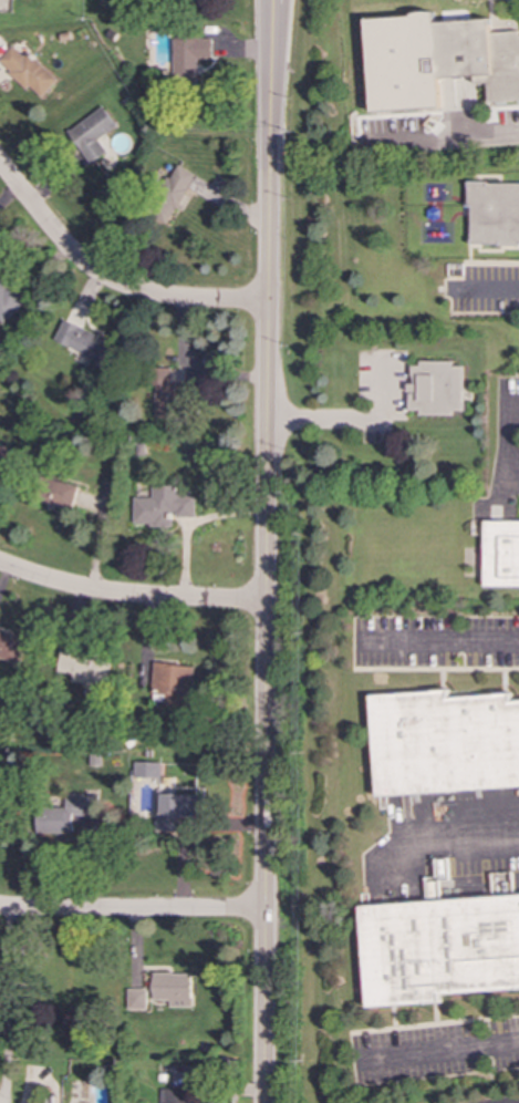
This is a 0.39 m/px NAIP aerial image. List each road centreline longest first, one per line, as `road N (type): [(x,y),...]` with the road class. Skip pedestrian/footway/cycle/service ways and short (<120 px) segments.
road 1 (secondary): [(265,1102),(269,0)]
road 2 (residential): [(268,301),(165,298),(111,281),(74,257),(0,166)]
road 3 (residential): [(0,564),(113,595),(267,600)]
road 4 (residential): [(0,910),(266,910)]

